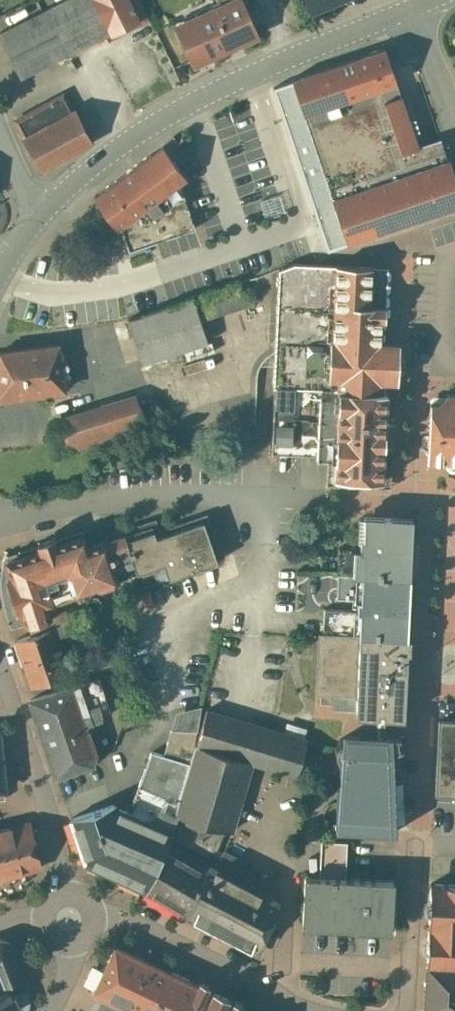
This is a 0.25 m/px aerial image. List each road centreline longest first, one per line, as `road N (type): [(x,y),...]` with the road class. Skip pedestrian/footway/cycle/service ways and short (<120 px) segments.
road 1 (tertiary): [(413,8),(171,114),(44,213)]
road 2 (tertiary): [(70,919),(124,916),(317,1010)]
road 3 (residential): [(0,522),(108,500),(262,494)]
road 4 (tertiary): [(0,666),(40,784),(70,919)]
road 5 (residential): [(454,845),(416,843),(408,1010)]

